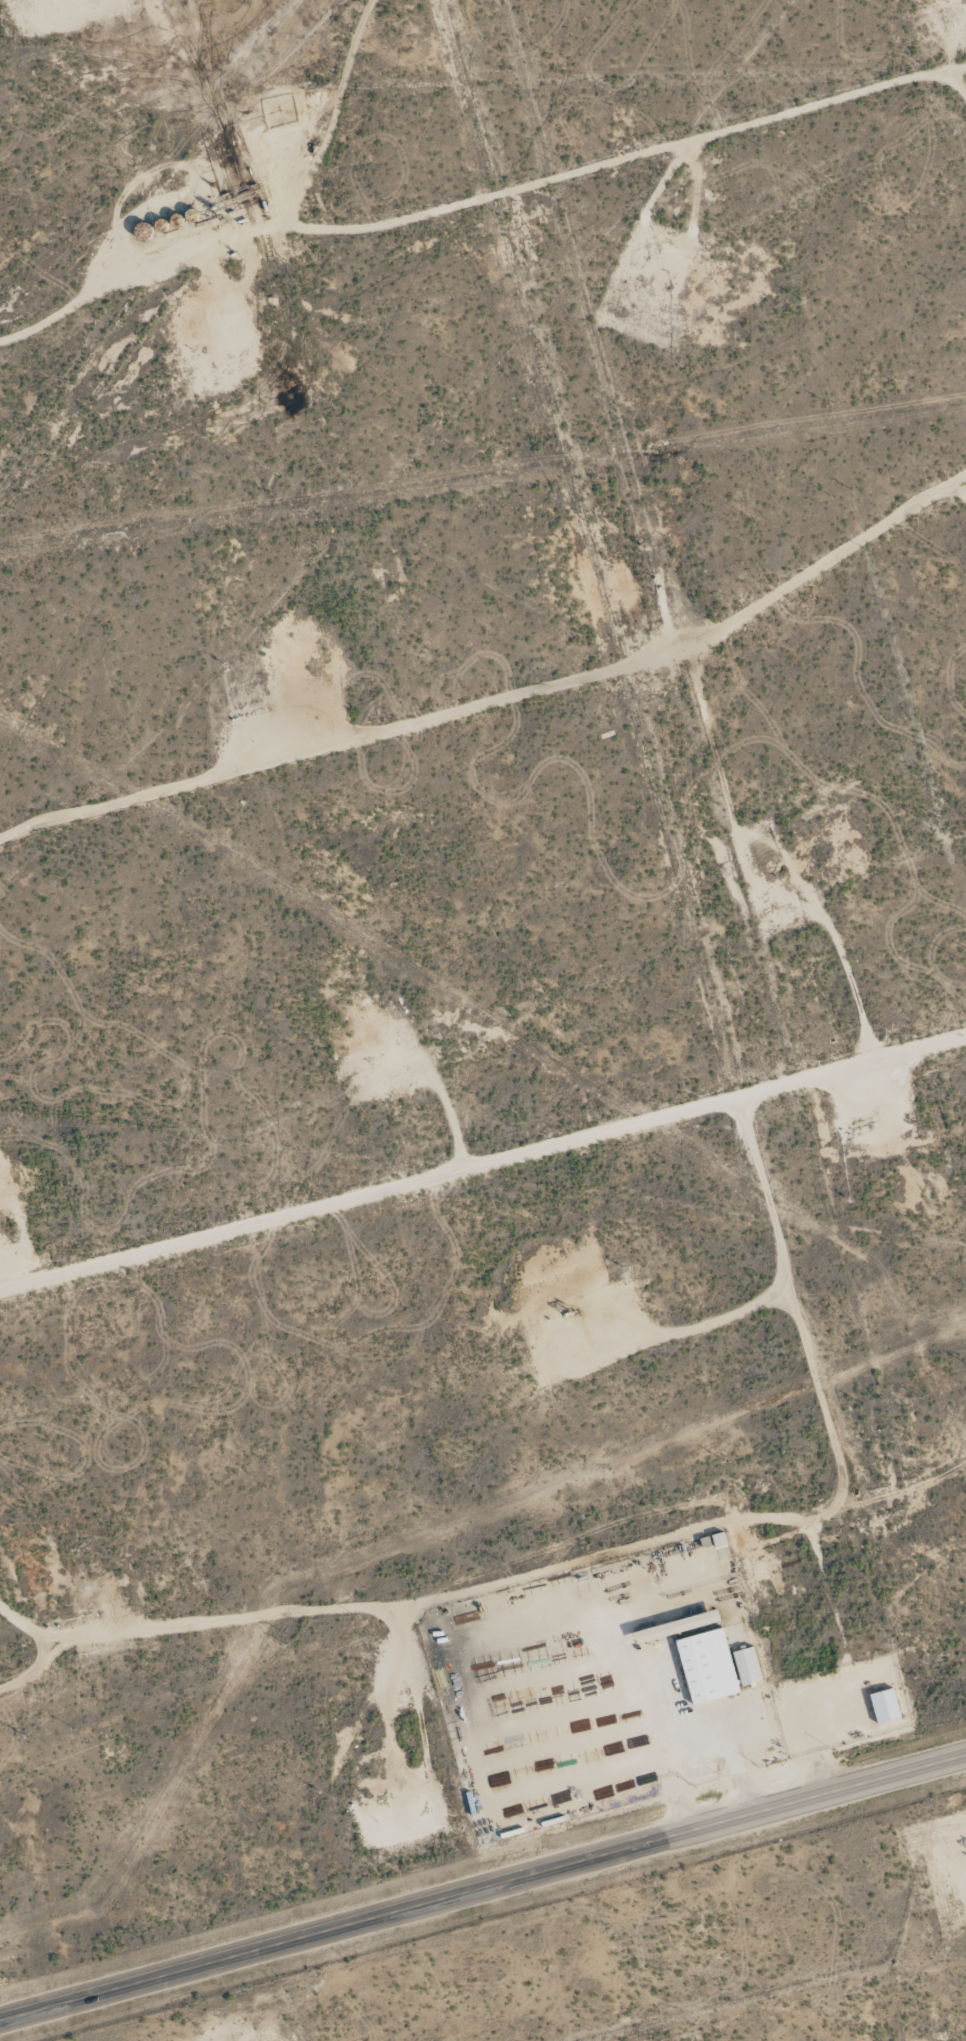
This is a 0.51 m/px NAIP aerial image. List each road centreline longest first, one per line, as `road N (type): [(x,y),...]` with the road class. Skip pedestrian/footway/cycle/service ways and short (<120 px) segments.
road 1 (primary): [(0,2020),(965,1754)]

